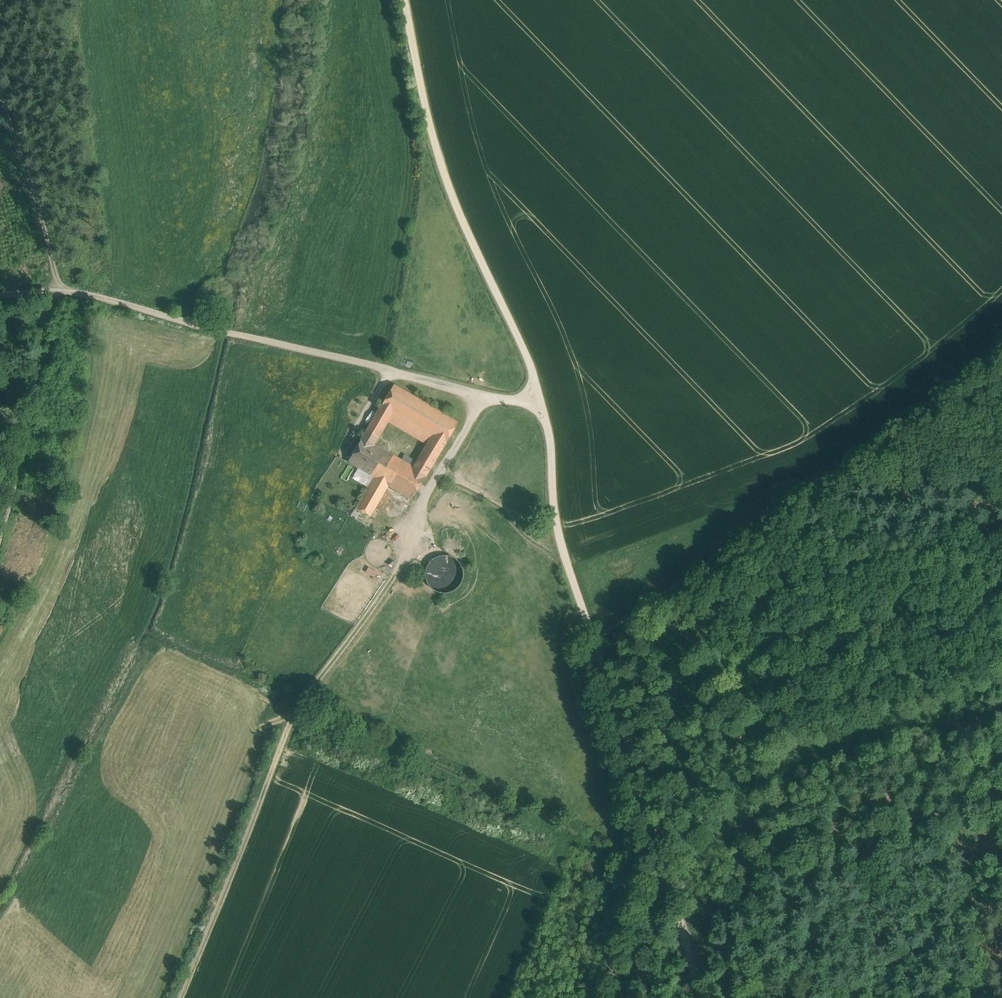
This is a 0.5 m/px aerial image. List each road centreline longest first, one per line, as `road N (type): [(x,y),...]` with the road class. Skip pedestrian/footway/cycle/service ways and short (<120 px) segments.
road 1 (track): [(405,0),(458,206),(537,374),(551,430),(550,504),(700,997)]
road 2 (track): [(489,391),(468,438),(423,499),(407,559),(291,725),(182,997)]
road 3 (track): [(0,277),(542,403)]
road 4 (track): [(594,646),(1001,342)]
road 5 (track): [(684,925),(988,990),(985,997)]

